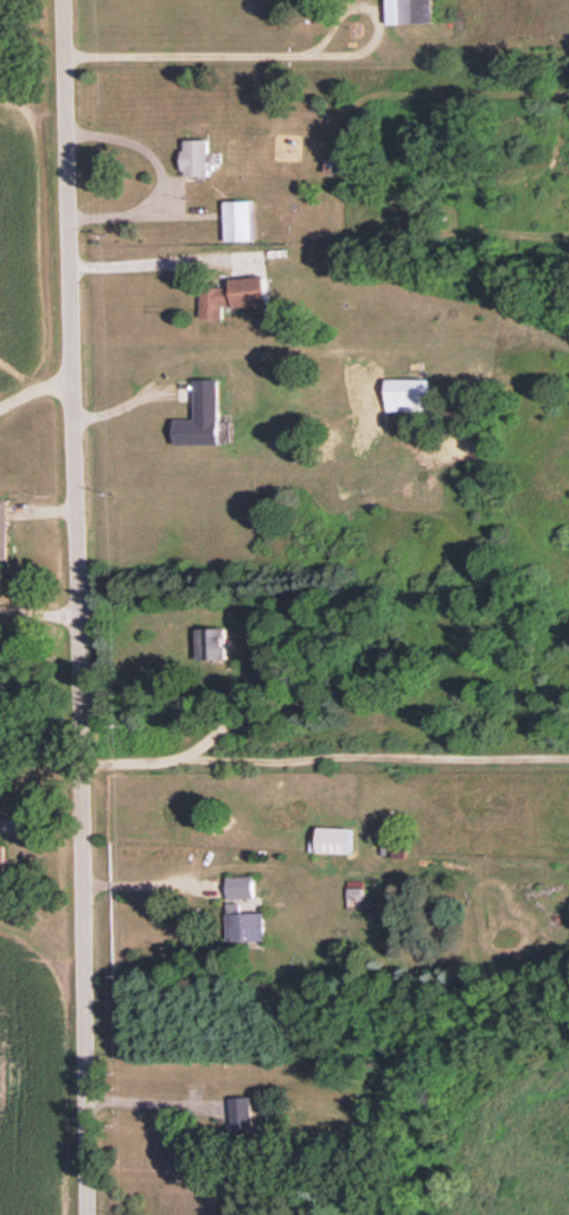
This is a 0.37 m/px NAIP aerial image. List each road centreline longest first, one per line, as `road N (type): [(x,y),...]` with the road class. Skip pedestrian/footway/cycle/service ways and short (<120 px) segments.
road 1 (residential): [(59,0),(85,1214)]

